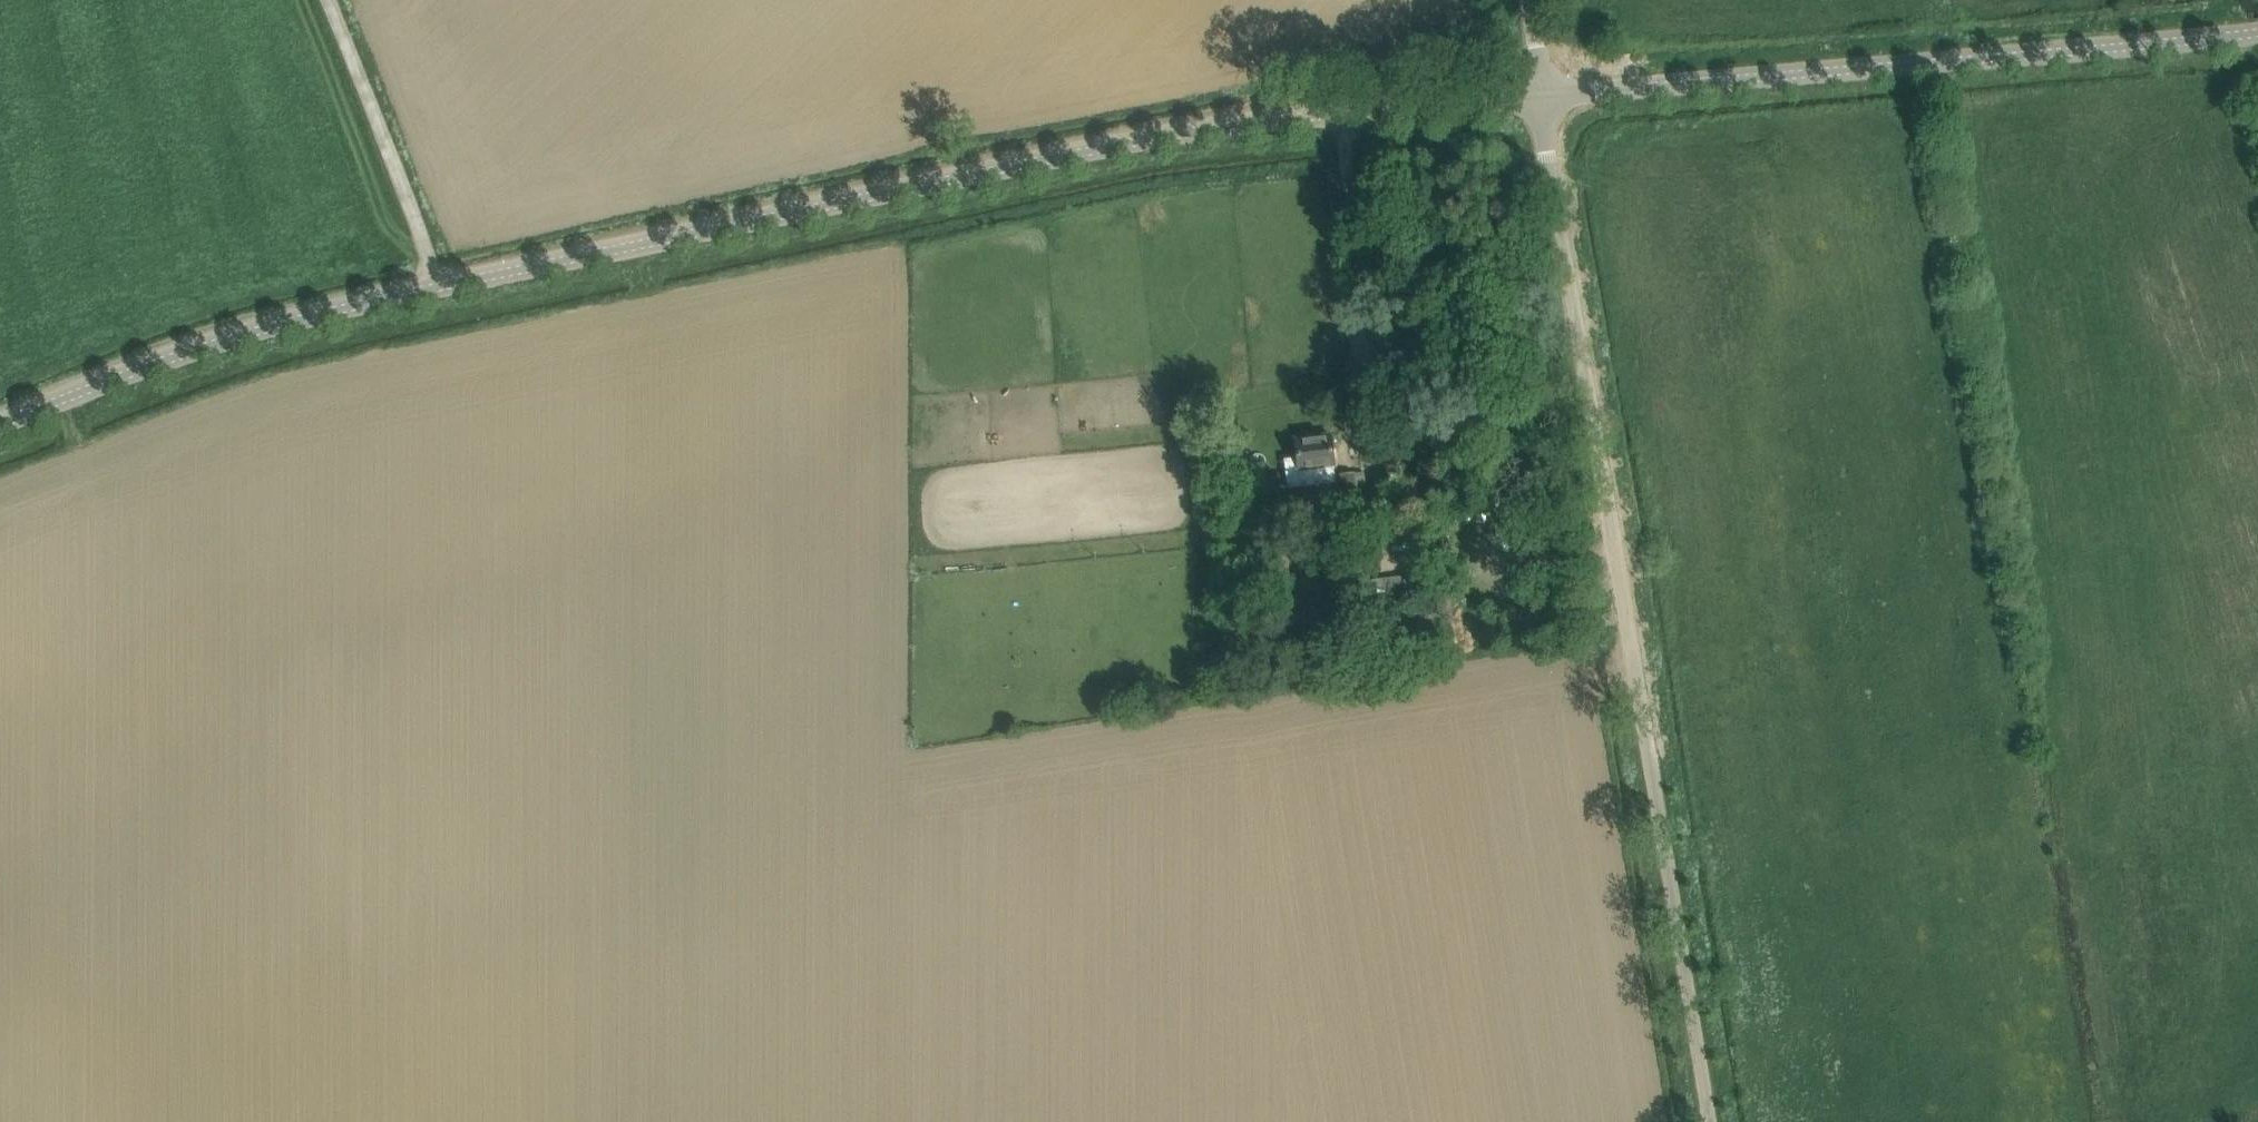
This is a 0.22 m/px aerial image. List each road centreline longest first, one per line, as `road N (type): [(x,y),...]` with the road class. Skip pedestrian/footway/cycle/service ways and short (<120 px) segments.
road 1 (tertiary): [(0,419),(221,334),(444,278),(1214,122),(1488,92),(1547,98)]
road 2 (unclassified): [(1716,1121),(1547,98)]
road 3 (tertiary): [(1547,98),(2257,30)]

